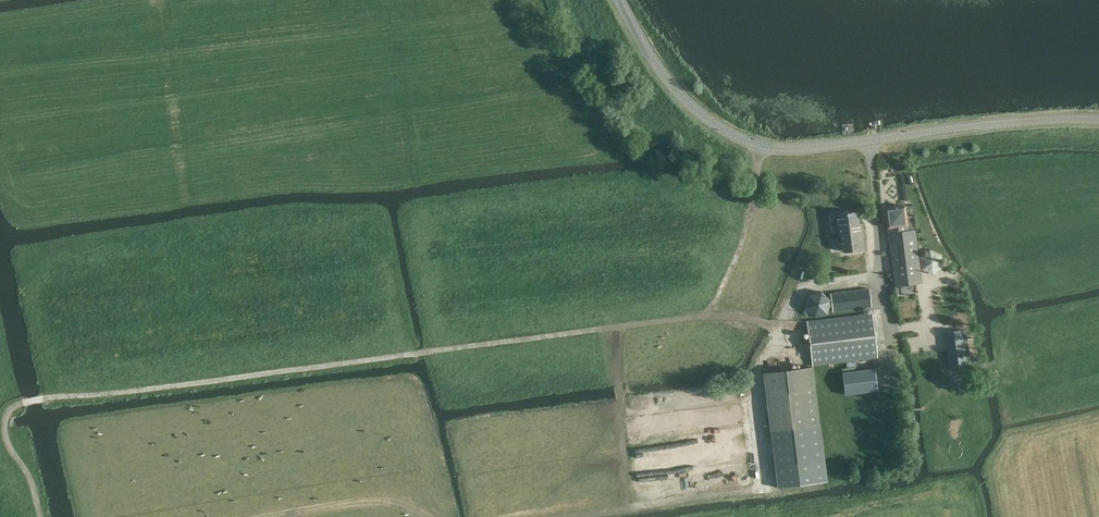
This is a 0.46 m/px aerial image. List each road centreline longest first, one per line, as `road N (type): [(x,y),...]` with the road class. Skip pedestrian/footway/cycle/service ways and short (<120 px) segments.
road 1 (track): [(40,516),(31,478),(6,433),(11,410),(22,404),(707,313),(781,328)]
road 2 (track): [(596,516),(761,494),(769,480),(756,373),(804,287),(878,277),(882,332),(929,329),(940,354),(955,498)]
road 3 (tertiary): [(1098,118),(992,123),(804,150),(760,147),(689,104),(619,0)]
road 4 (track): [(707,313),(741,251),(760,147)]
road 5 (track): [(282,516),(370,502),(424,516)]
road 6 (track): [(878,277),(871,140)]

